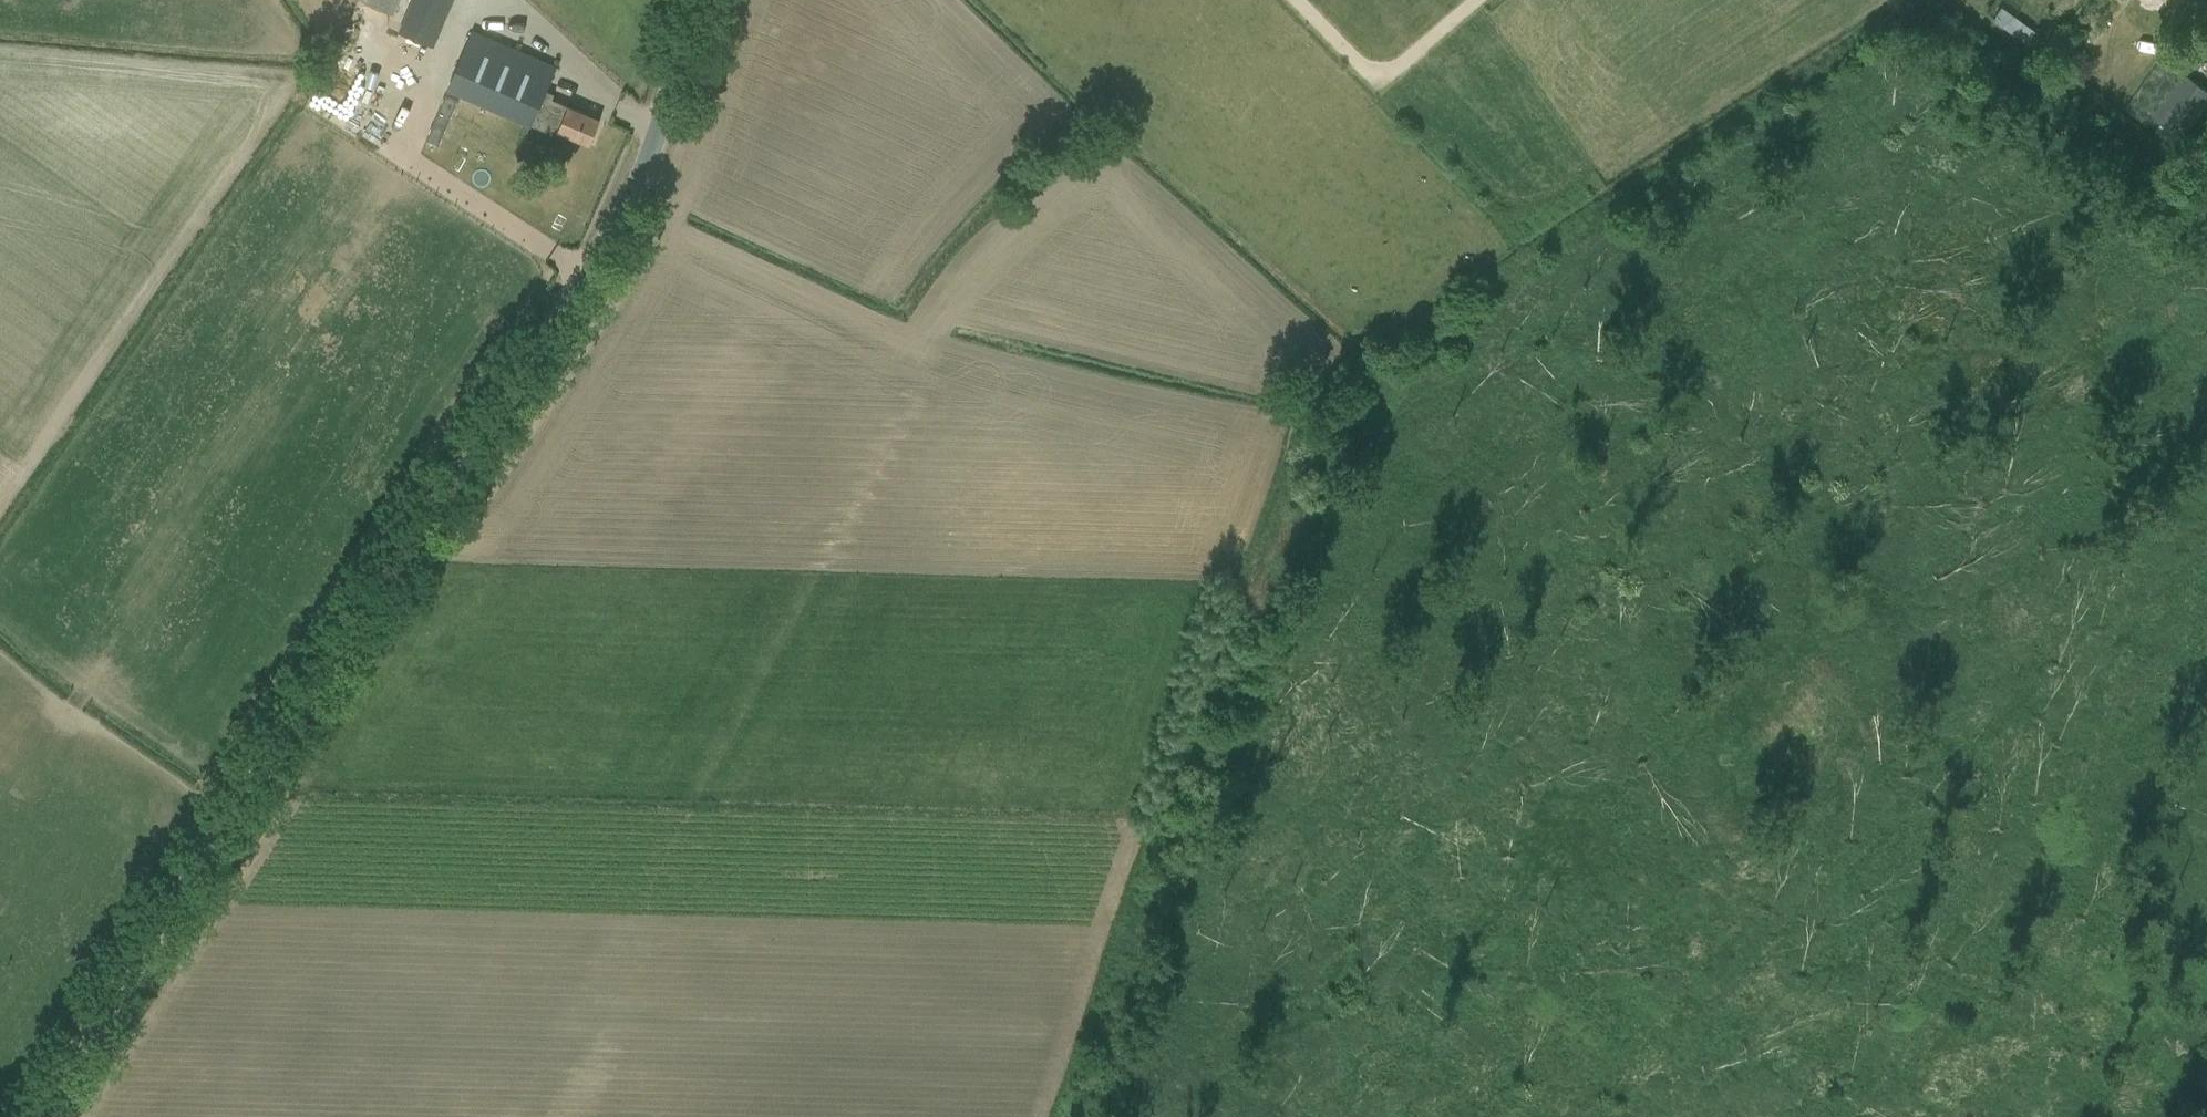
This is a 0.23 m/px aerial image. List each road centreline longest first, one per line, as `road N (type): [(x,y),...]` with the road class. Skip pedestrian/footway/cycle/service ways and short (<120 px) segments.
road 1 (unclassified): [(41,1116),(577,298),(687,53),(702,0)]

